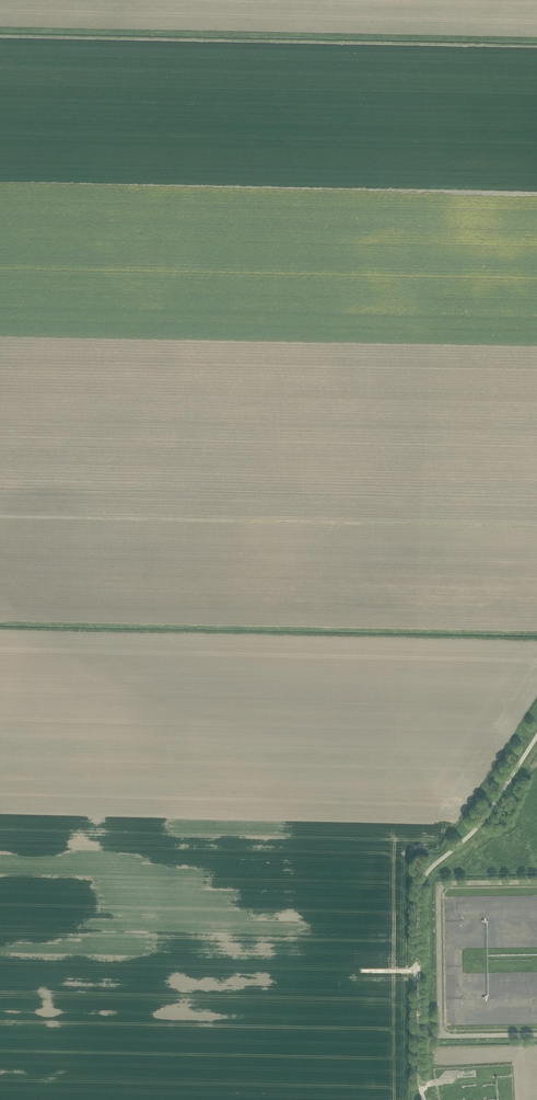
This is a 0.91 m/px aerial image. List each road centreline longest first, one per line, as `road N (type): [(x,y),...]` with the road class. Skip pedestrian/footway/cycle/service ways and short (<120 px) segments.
road 1 (unclassified): [(424,1099),(423,878),(478,828),(536,736)]

